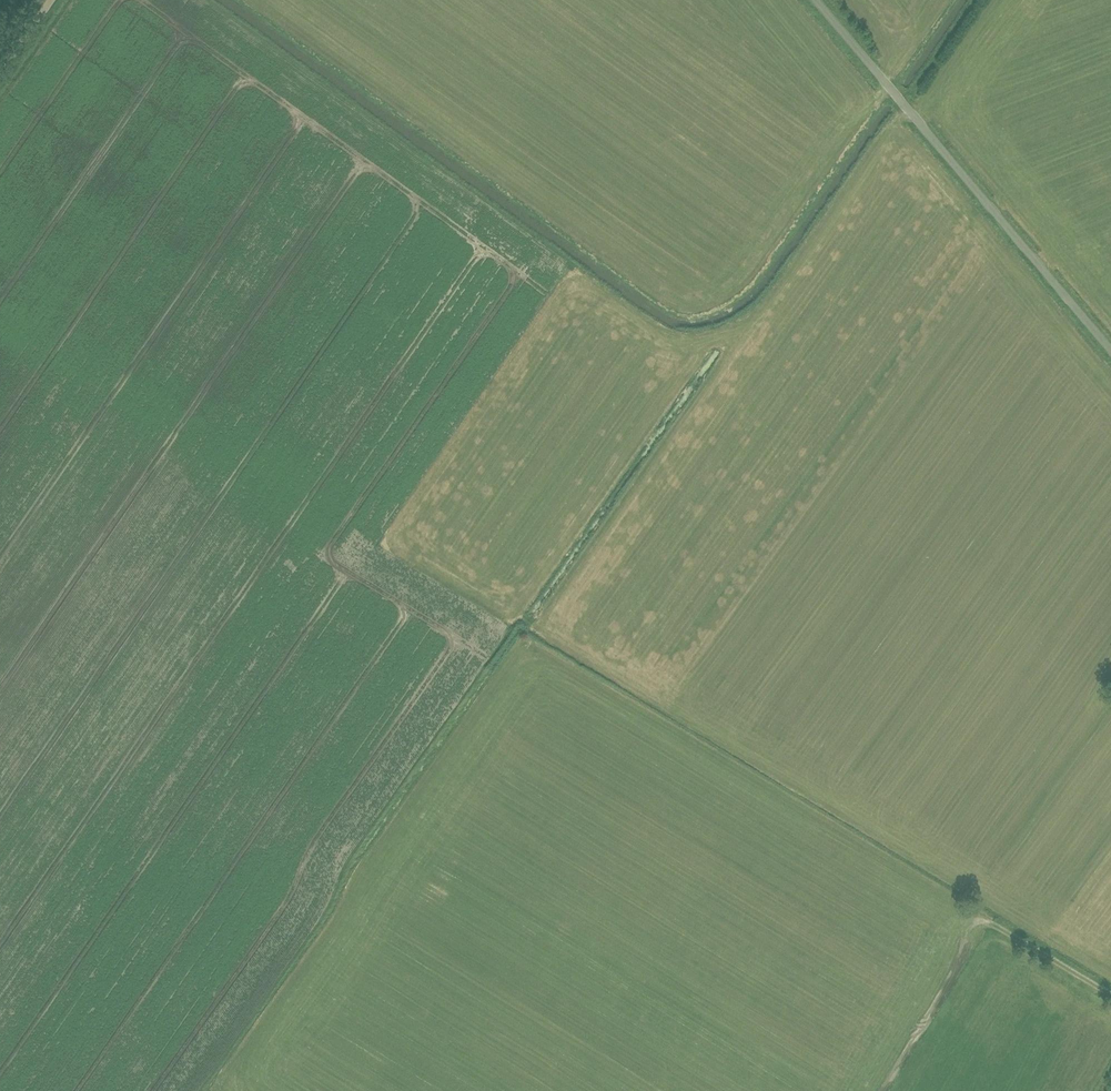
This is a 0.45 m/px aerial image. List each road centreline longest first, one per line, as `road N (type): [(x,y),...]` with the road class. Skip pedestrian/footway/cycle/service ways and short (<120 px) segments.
road 1 (unclassified): [(1110,351),(815,0)]

